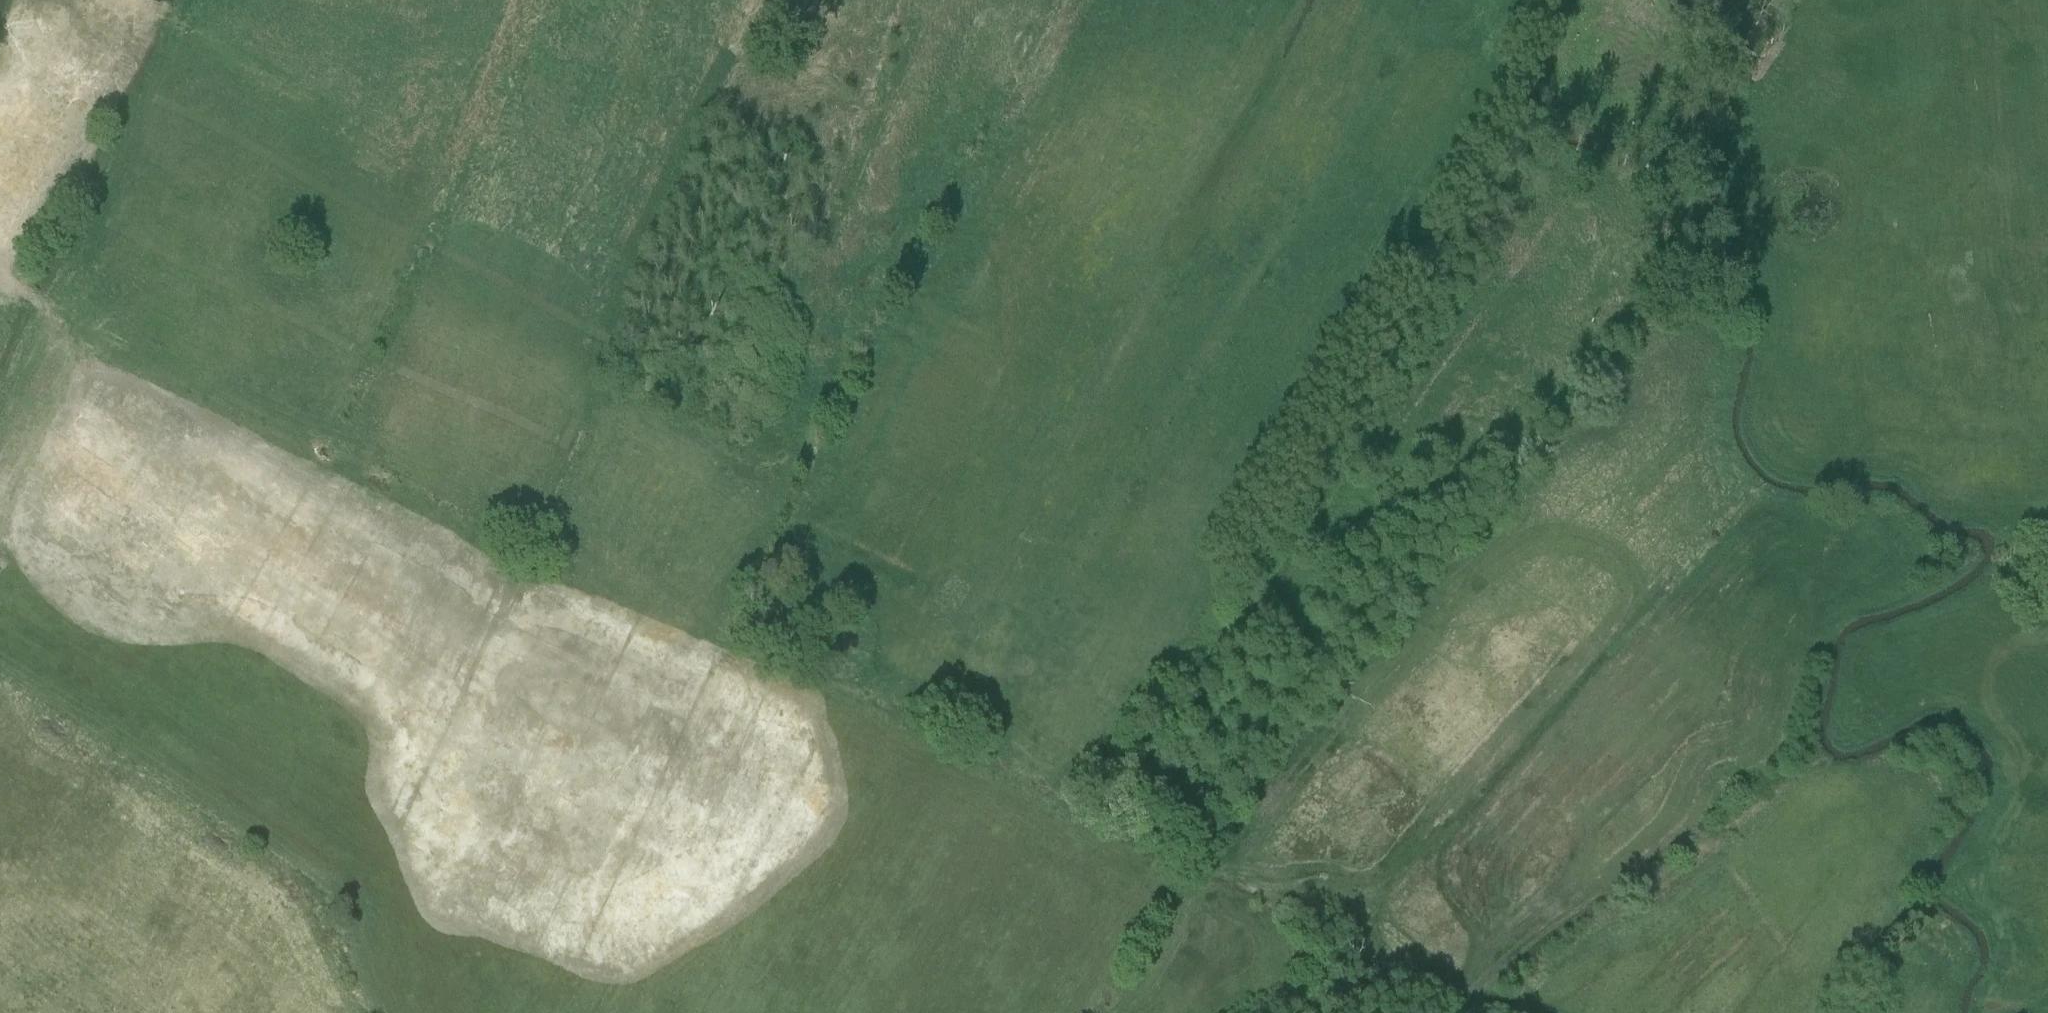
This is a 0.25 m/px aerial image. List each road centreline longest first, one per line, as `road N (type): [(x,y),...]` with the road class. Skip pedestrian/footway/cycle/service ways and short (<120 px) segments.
road 1 (track): [(0,410),(40,324),(36,307),(16,287)]

